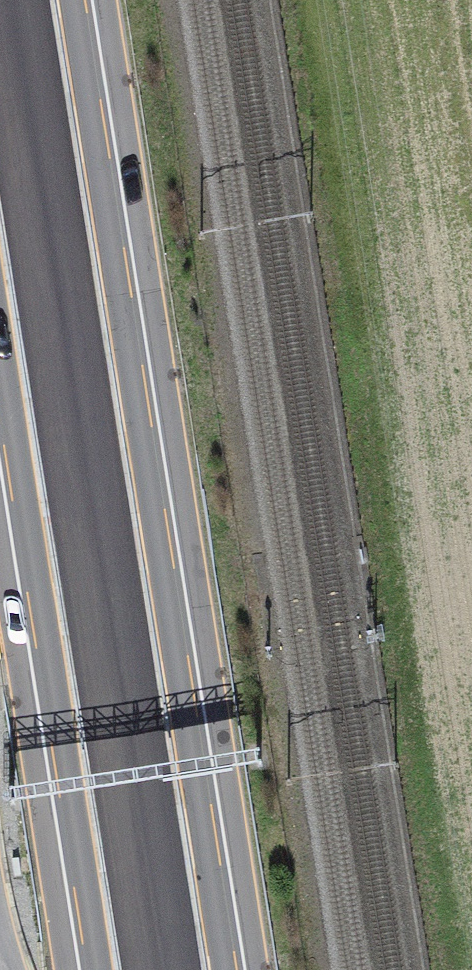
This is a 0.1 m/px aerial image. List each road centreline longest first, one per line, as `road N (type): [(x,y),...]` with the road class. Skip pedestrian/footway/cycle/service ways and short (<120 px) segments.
road 1 (motorway): [(210,969),(57,0)]
road 2 (motorway): [(0,238),(115,969)]

